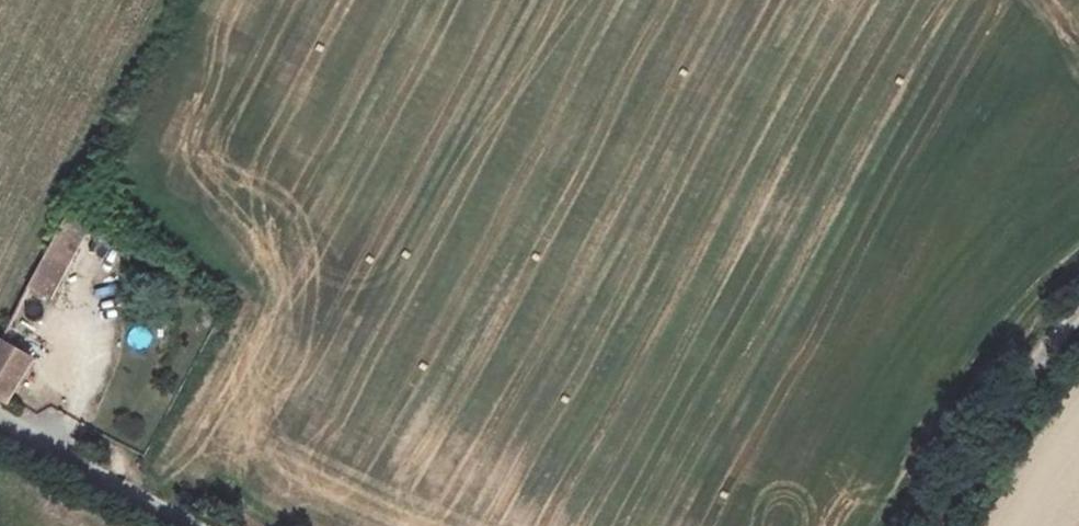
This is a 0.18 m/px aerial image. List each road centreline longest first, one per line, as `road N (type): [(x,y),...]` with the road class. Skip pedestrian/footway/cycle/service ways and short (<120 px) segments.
road 1 (track): [(928,525),(1040,342),(1078,307)]
road 2 (unclassified): [(193,525),(61,463),(0,421)]

